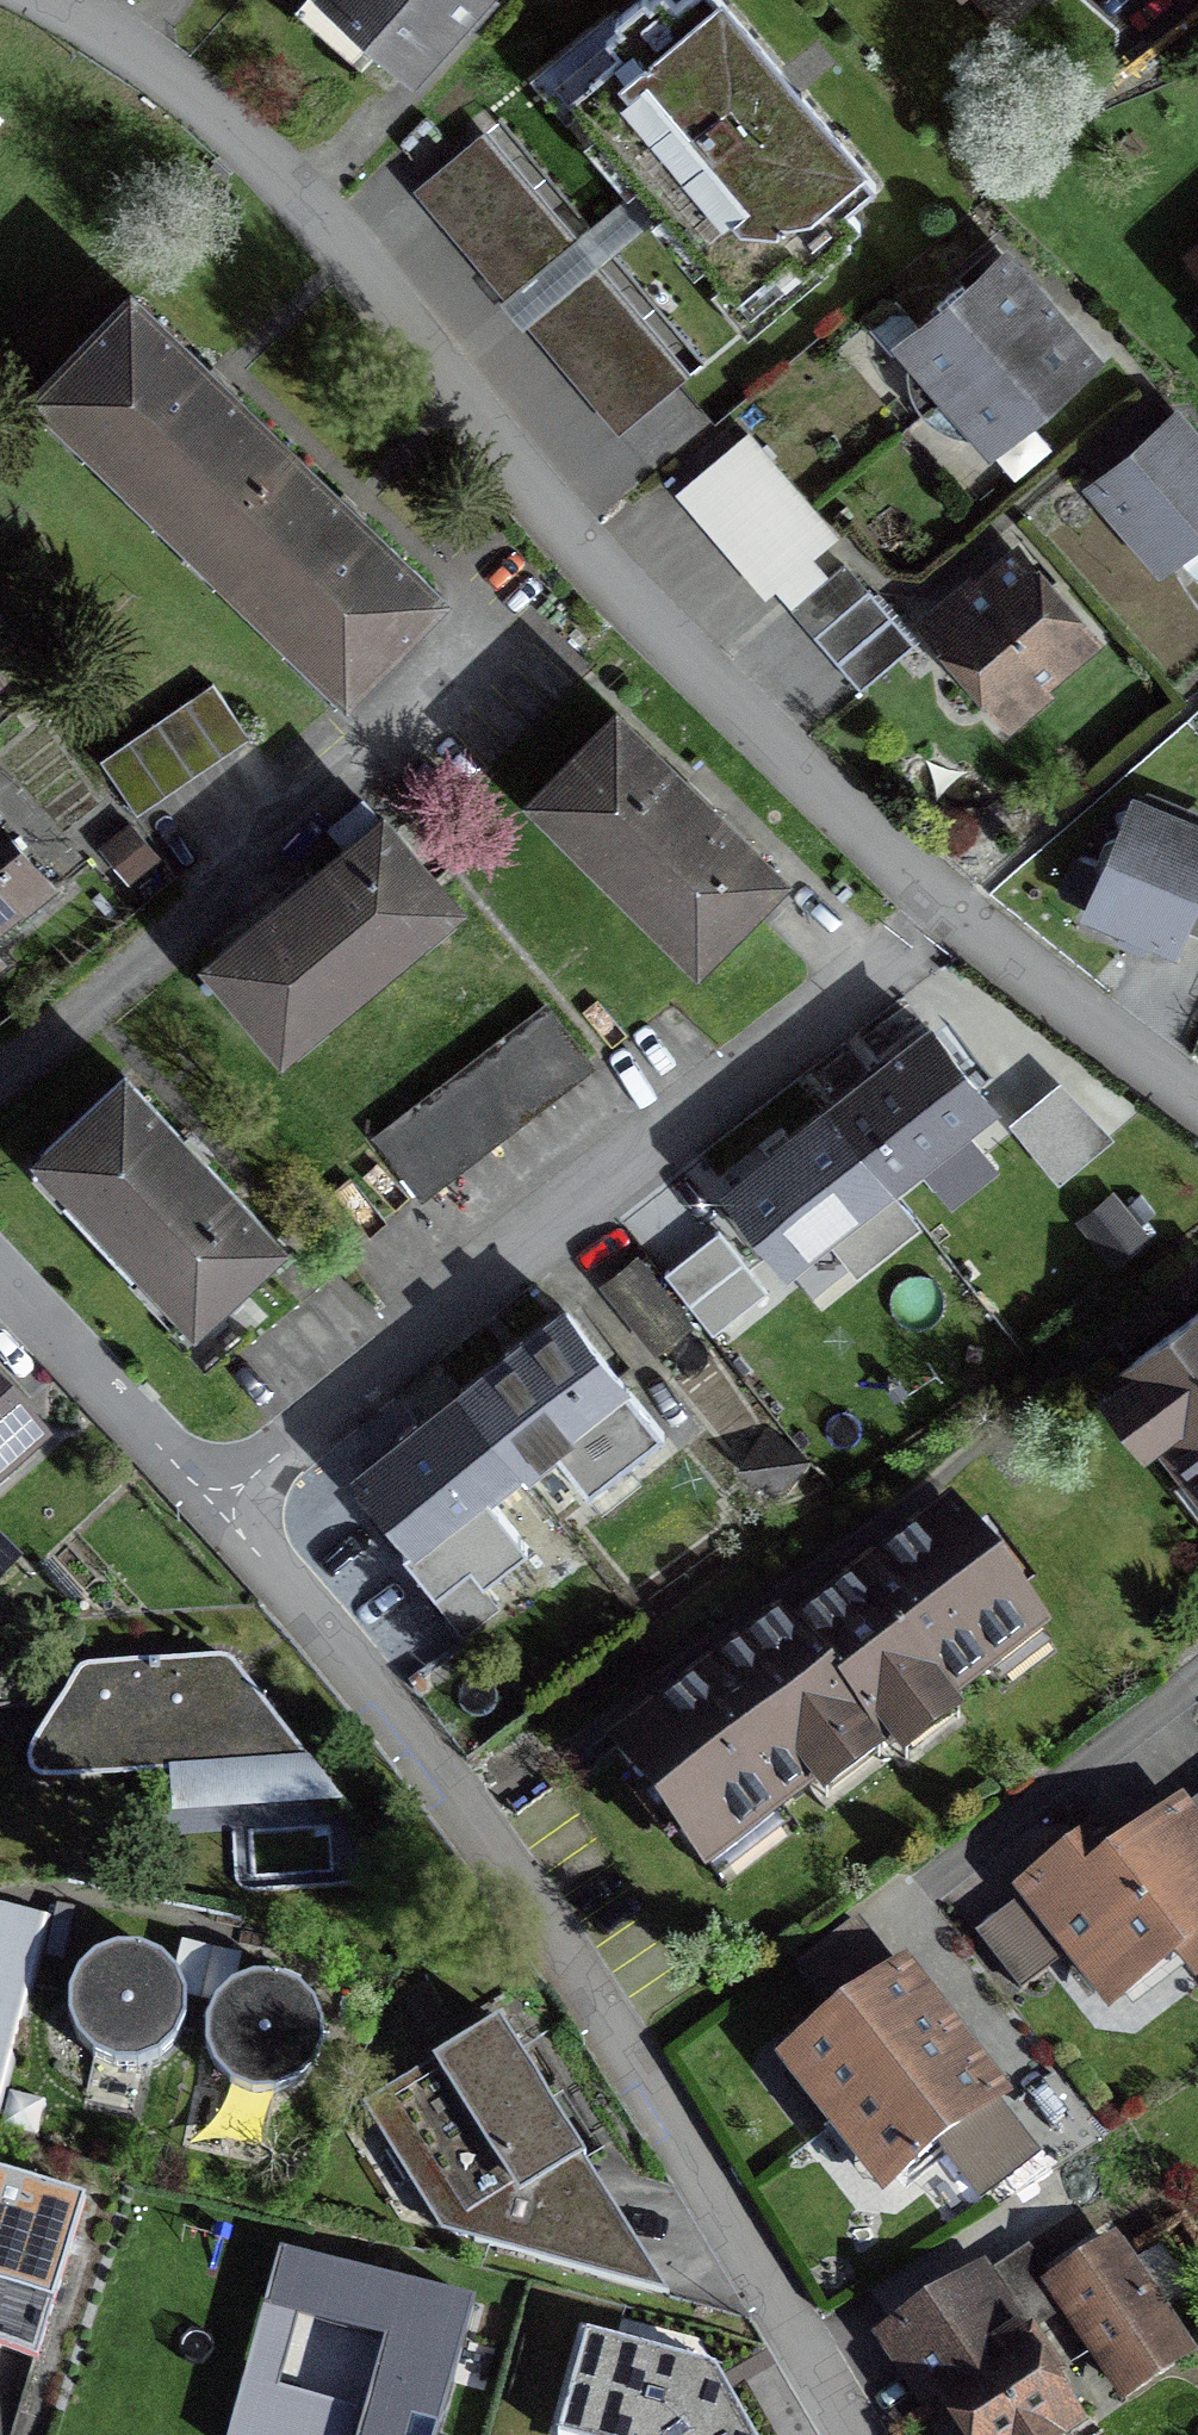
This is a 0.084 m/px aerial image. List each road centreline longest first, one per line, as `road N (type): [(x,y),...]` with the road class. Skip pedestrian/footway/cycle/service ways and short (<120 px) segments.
road 1 (residential): [(56,0),(179,82),(318,221),(664,640),(889,855),(1197,1101)]
road 2 (residential): [(205,1505),(458,1813),(848,2434)]
road 3 (residential): [(205,1505),(886,960)]
road 4 (residential): [(0,1283),(205,1505)]

